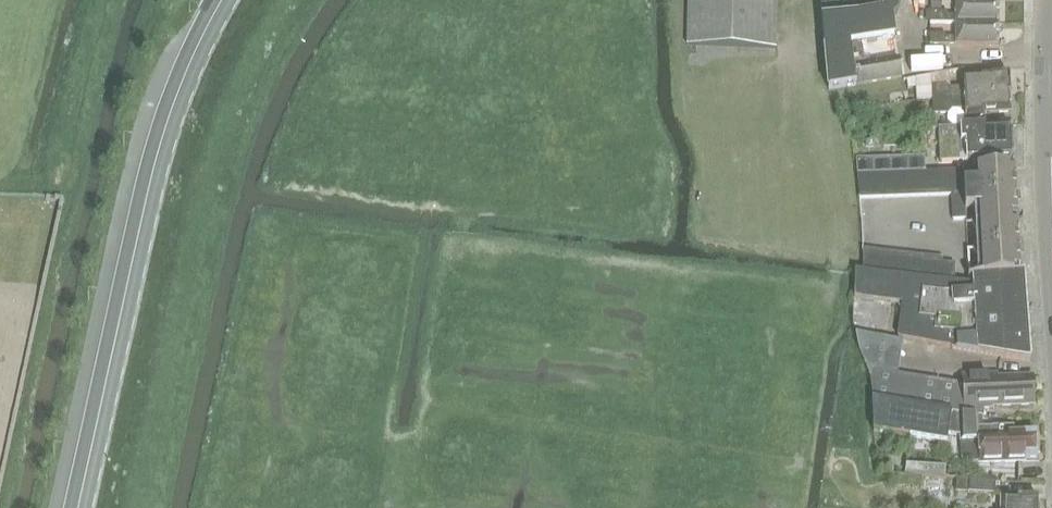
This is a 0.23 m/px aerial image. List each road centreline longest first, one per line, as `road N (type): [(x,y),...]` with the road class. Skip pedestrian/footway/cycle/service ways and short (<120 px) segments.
road 1 (secondary): [(76,507),(160,139),(221,0)]
road 2 (tertiary): [(1051,283),(1049,0)]

